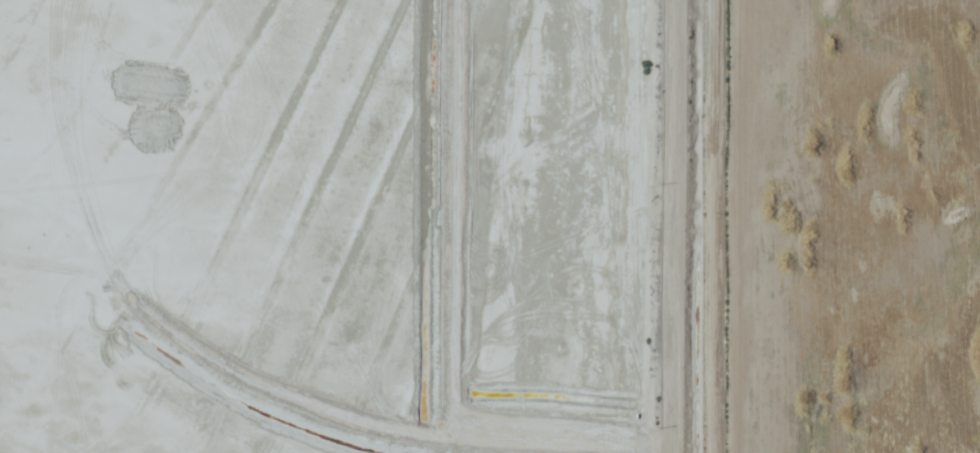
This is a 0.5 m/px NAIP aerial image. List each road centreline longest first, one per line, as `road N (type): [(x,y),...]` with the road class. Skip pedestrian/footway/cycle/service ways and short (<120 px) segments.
road 1 (residential): [(653,452),(658,0)]

